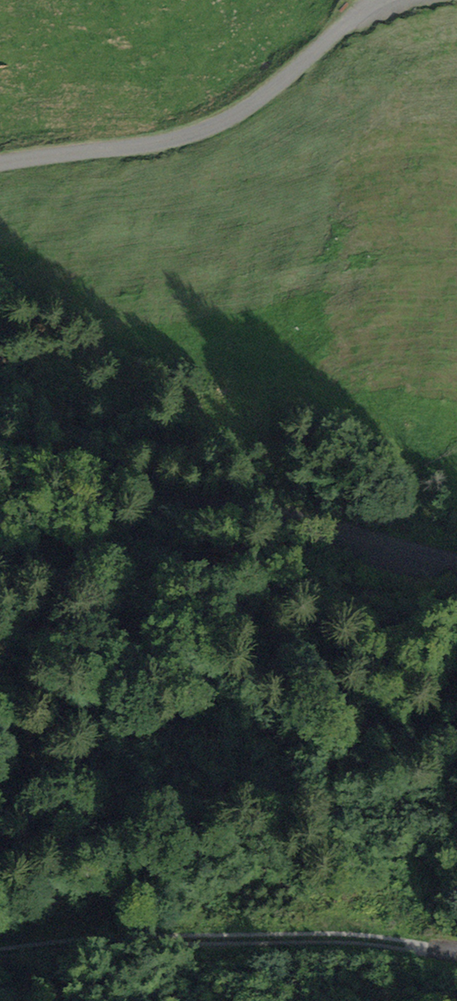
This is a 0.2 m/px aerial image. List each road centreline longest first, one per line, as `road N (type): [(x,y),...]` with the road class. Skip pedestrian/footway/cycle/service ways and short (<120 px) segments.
road 1 (unclassified): [(0,453),(213,494),(456,557)]
road 2 (track): [(456,944),(328,928),(0,950)]
road 3 (unclassified): [(376,0),(220,123),(162,141),(0,163)]

